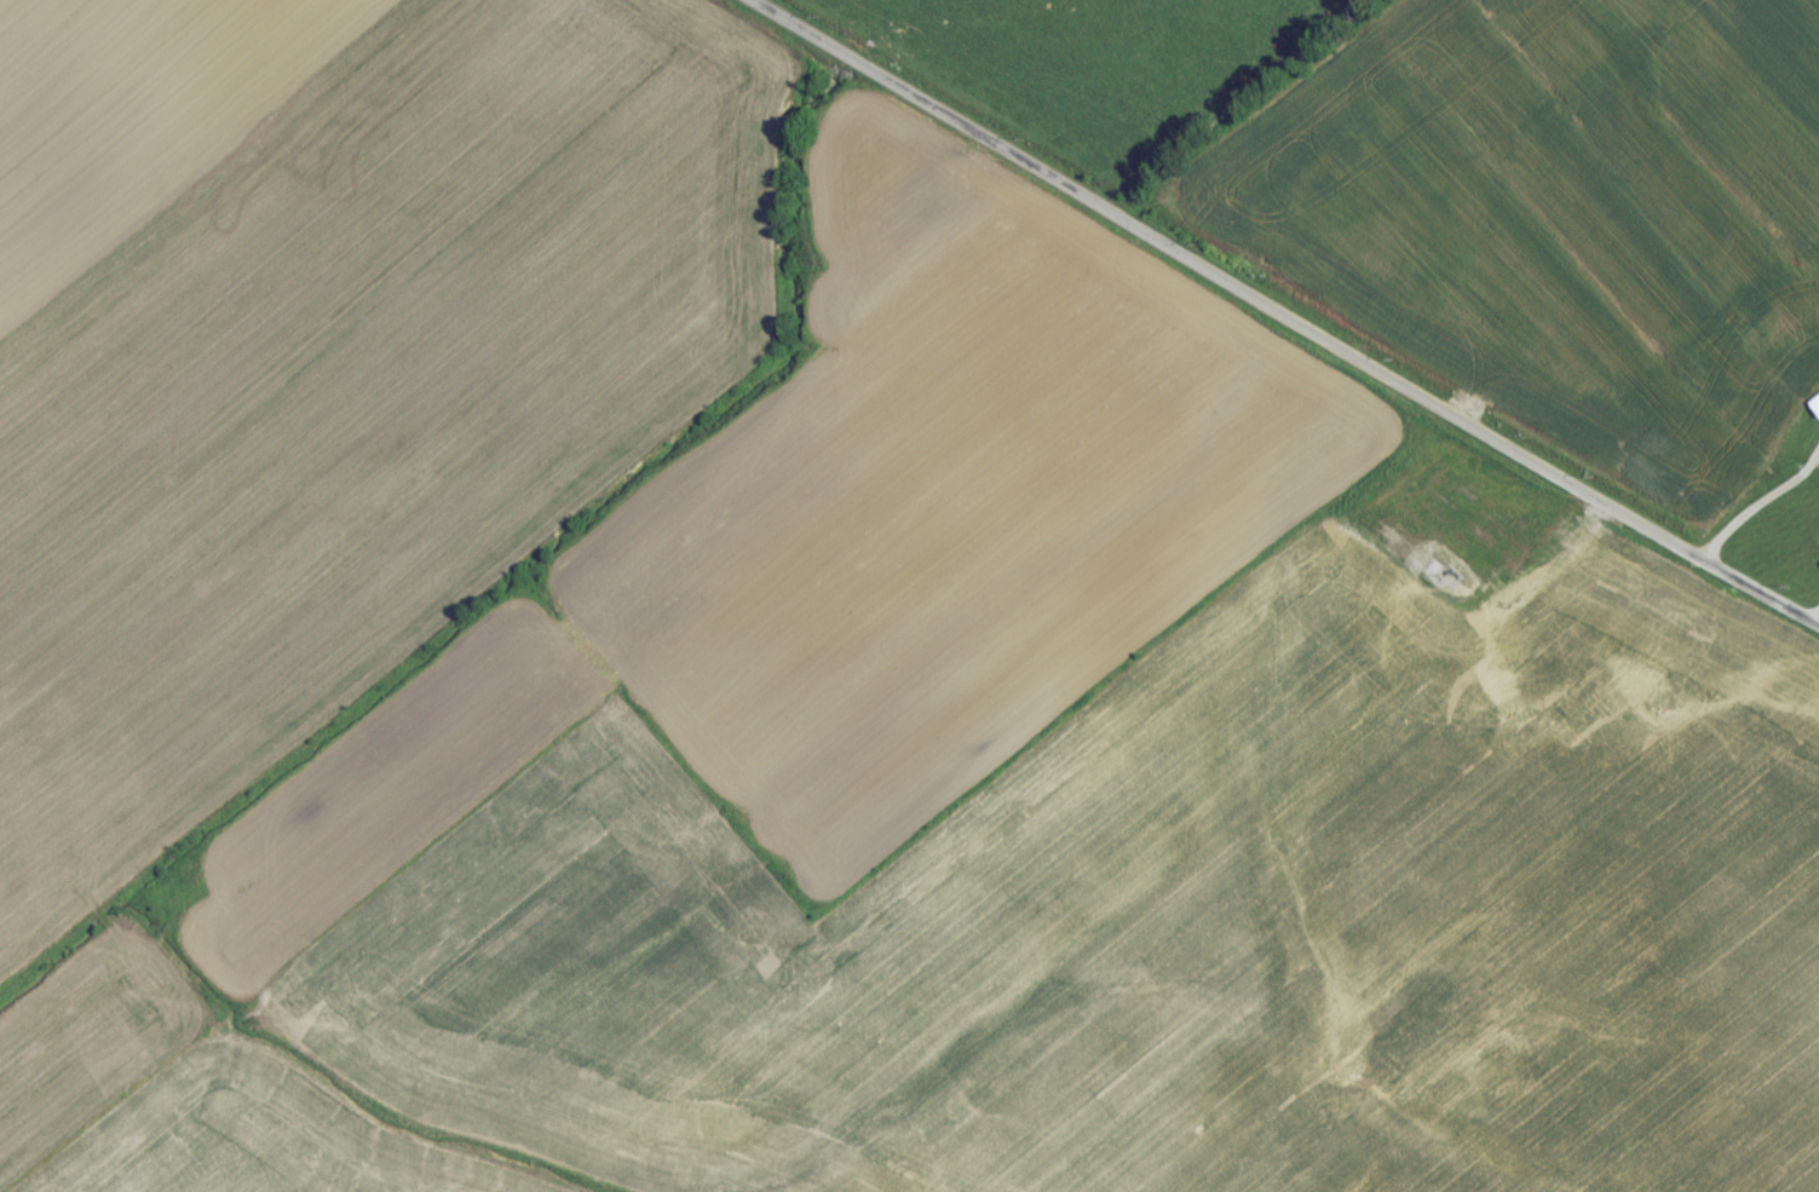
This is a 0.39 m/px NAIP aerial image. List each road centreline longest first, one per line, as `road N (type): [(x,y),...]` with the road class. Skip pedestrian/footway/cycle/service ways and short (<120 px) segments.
road 1 (residential): [(1818,623),(747,0)]

